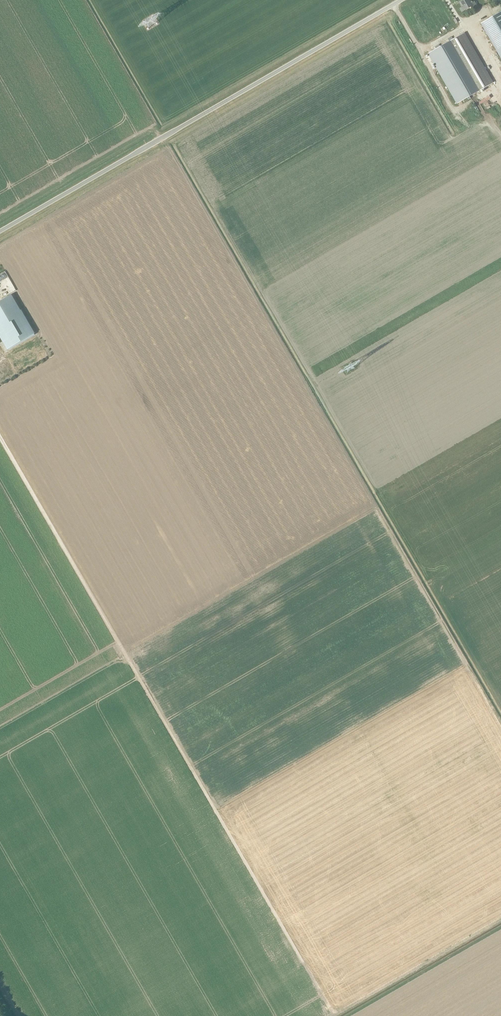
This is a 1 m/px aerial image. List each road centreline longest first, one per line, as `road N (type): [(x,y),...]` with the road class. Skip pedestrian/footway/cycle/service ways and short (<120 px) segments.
road 1 (unclassified): [(0,233),(403,0)]

